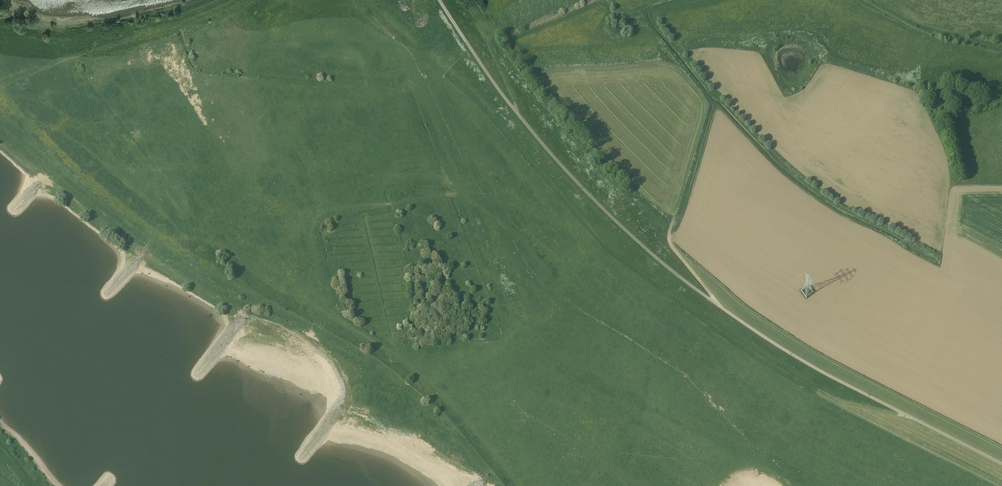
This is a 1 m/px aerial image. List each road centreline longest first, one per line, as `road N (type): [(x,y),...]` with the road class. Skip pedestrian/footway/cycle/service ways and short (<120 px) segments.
road 1 (track): [(1001,464),(796,356),(649,252),(516,111),(440,0)]

